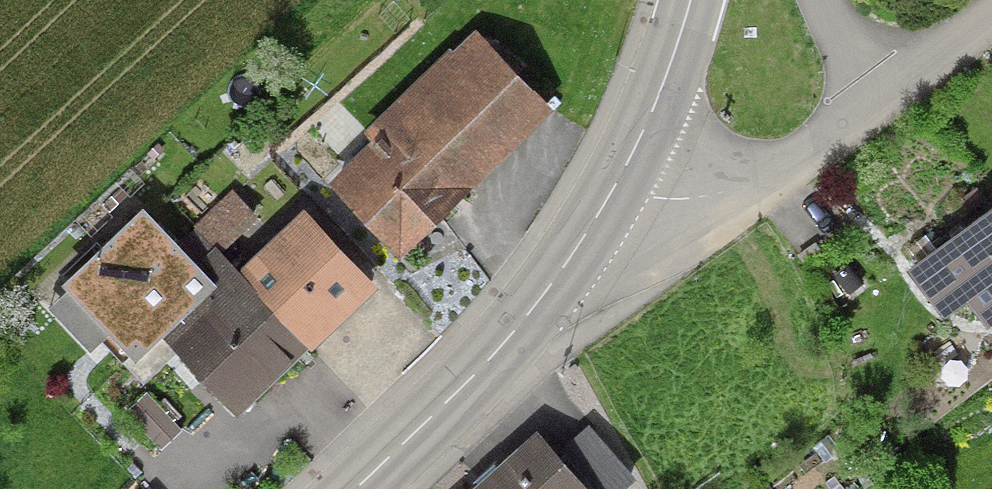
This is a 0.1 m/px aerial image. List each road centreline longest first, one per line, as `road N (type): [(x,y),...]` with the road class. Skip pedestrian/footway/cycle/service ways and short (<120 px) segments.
road 1 (secondary): [(615,188),(514,332),(356,488)]
road 2 (residential): [(878,103),(735,192),(673,199),(615,188)]
road 3 (secondary): [(691,0),(615,188)]
road 4 (residential): [(991,17),(878,103)]

